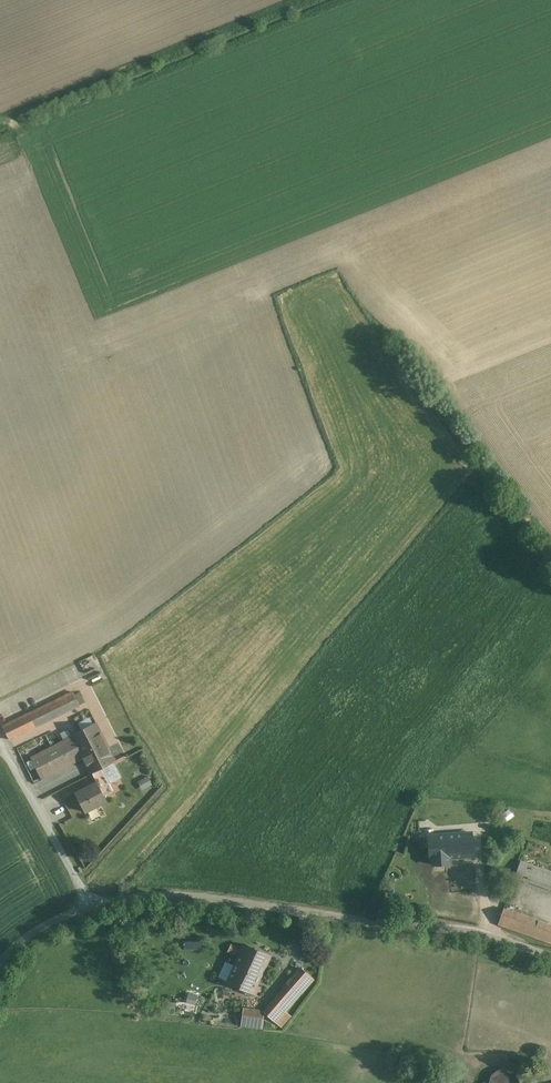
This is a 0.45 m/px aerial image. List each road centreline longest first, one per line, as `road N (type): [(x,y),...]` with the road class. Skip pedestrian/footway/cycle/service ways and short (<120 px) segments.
road 1 (unclassified): [(89,907),(176,894),(482,935),(550,956)]
road 2 (unclassified): [(89,907),(0,742)]

